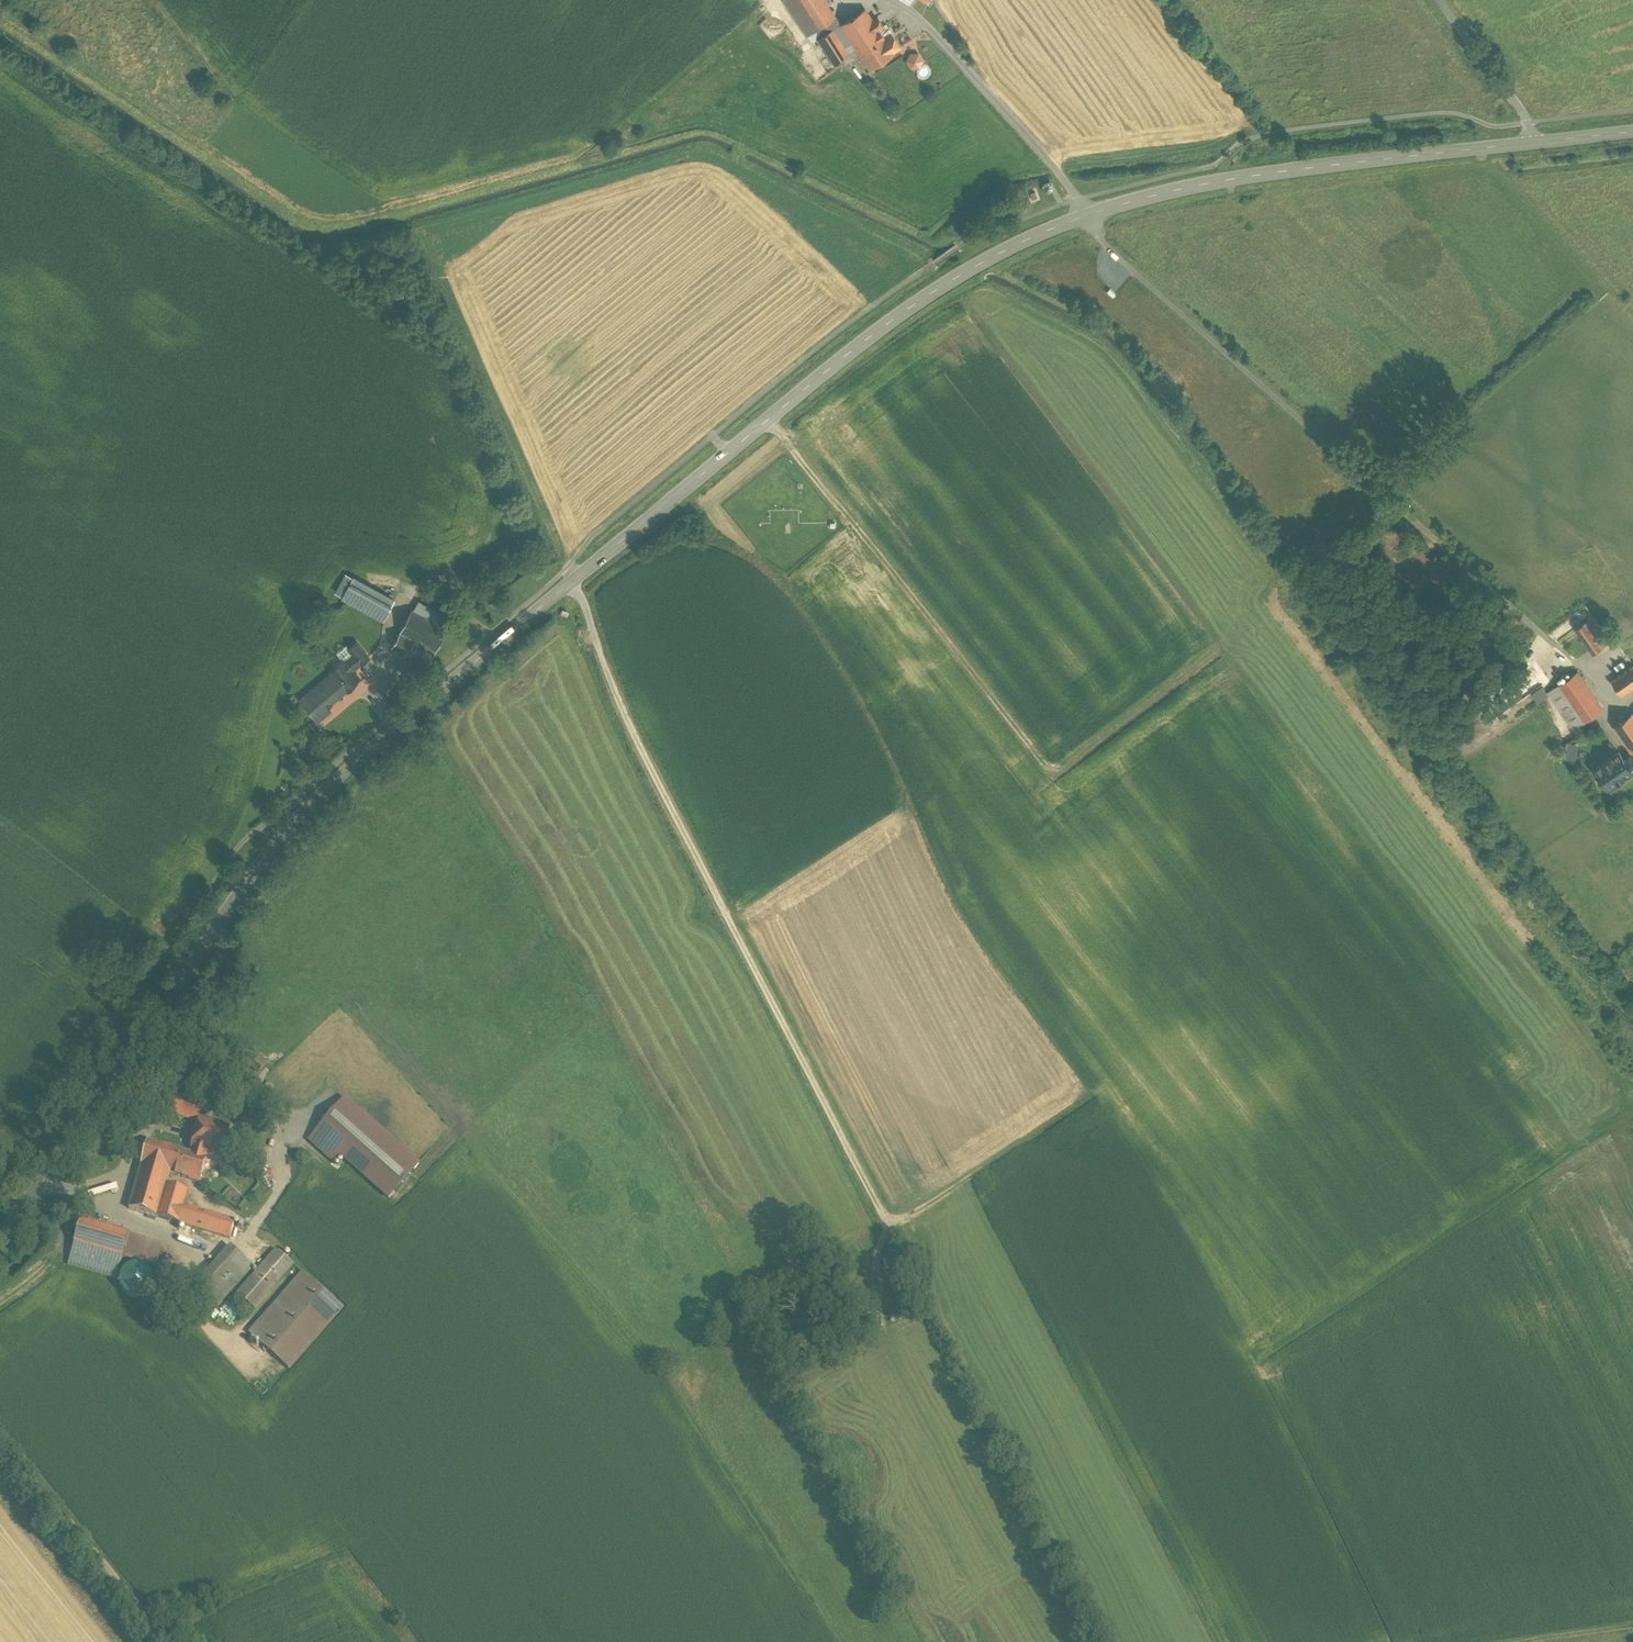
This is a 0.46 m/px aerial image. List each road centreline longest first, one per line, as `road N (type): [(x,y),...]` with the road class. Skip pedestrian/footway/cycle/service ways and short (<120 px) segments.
road 1 (tertiary): [(19,1216),(235,896),(308,809),(468,667),(894,318),(1007,249),(1156,194),(1541,141)]
road 2 (track): [(576,579),(645,759),(883,1214),(896,1225),(907,1222),(1088,1099)]
road 3 (unclassified): [(1437,0),(1541,141)]
road 4 (track): [(769,2),(746,41),(752,117),(736,160)]

